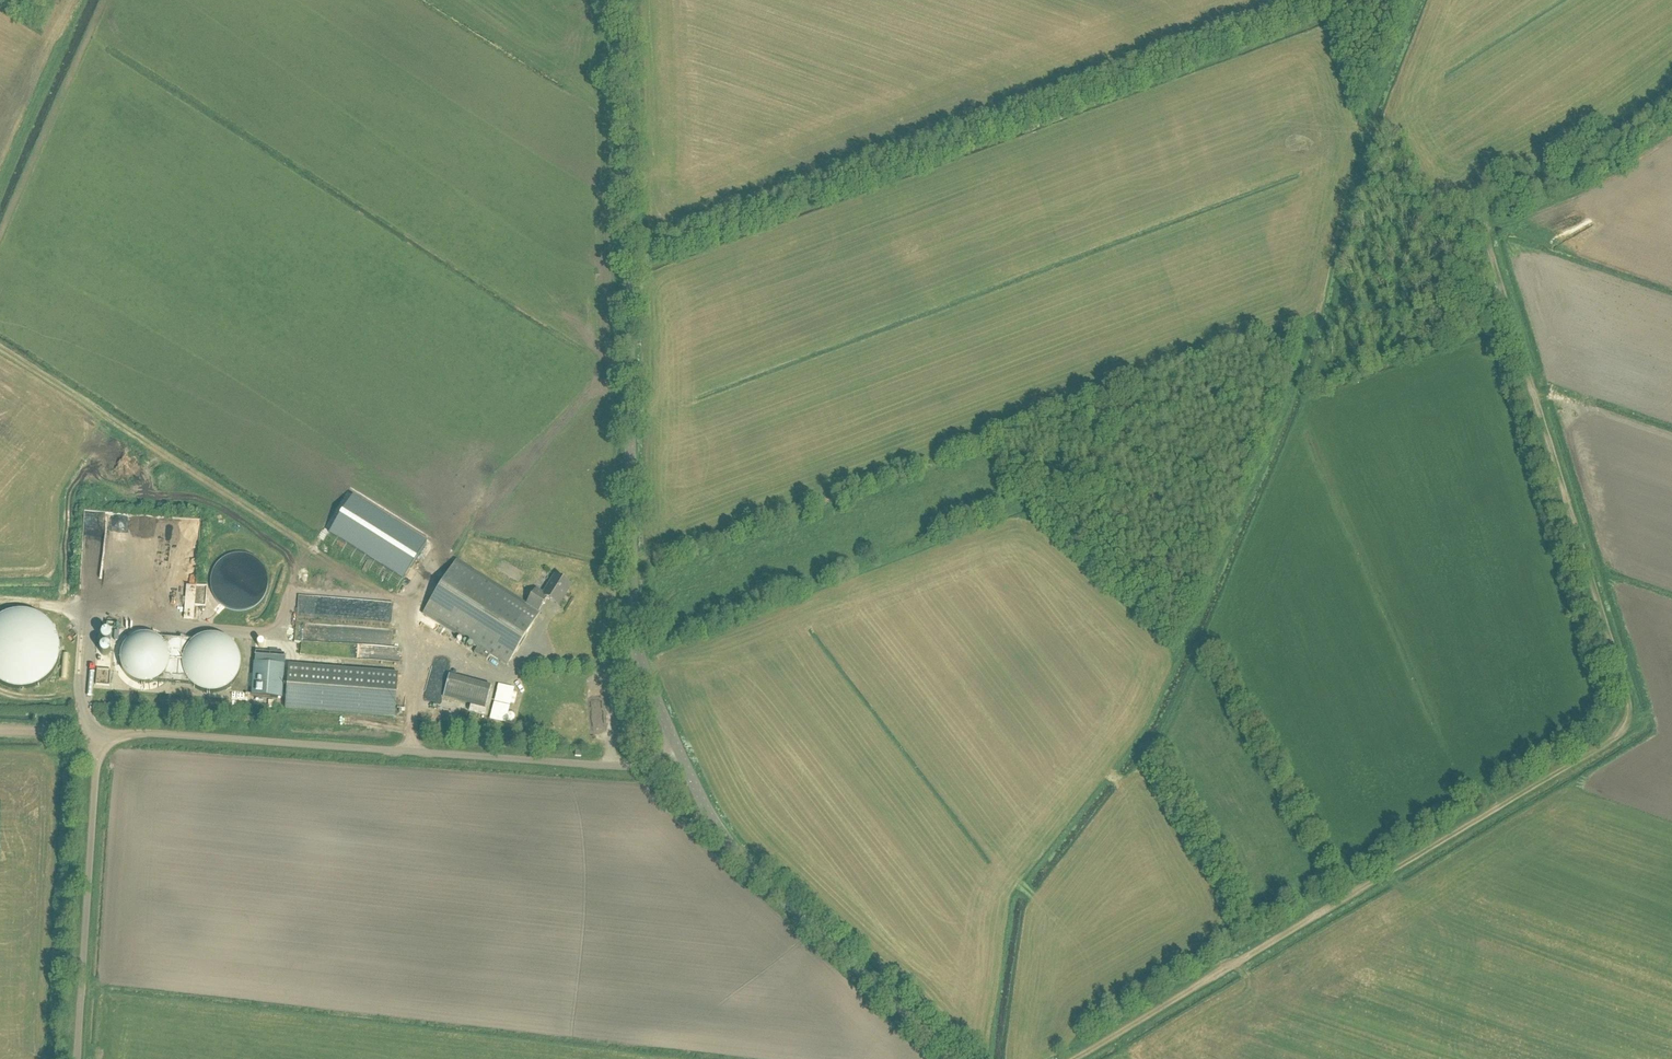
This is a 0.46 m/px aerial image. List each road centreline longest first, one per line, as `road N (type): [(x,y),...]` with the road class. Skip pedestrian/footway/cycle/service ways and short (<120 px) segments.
road 1 (track): [(1074,1058),(1613,738),(1626,723),(1629,701),(1485,218),(1671,95)]
road 2 (unclassified): [(75,1058),(97,765),(122,739),(634,769),(677,755)]
road 3 (tertiary): [(677,755),(642,667),(632,606),(624,0)]
road 4 (tertiary): [(951,1058),(725,843),(677,755)]
road 5 (track): [(122,739),(0,733)]

